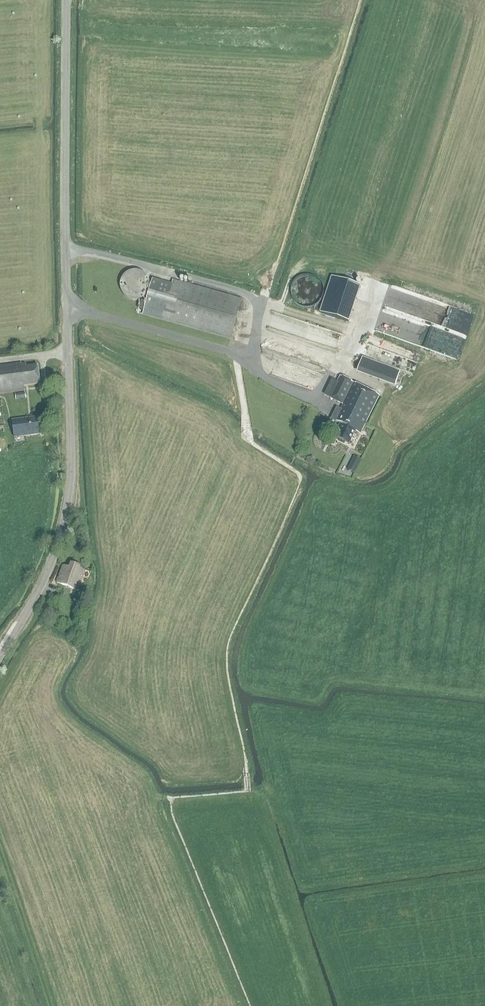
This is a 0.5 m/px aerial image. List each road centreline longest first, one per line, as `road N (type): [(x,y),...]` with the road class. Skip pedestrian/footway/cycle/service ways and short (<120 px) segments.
road 1 (unclassified): [(0,655),(50,565),(72,470),(67,0)]

